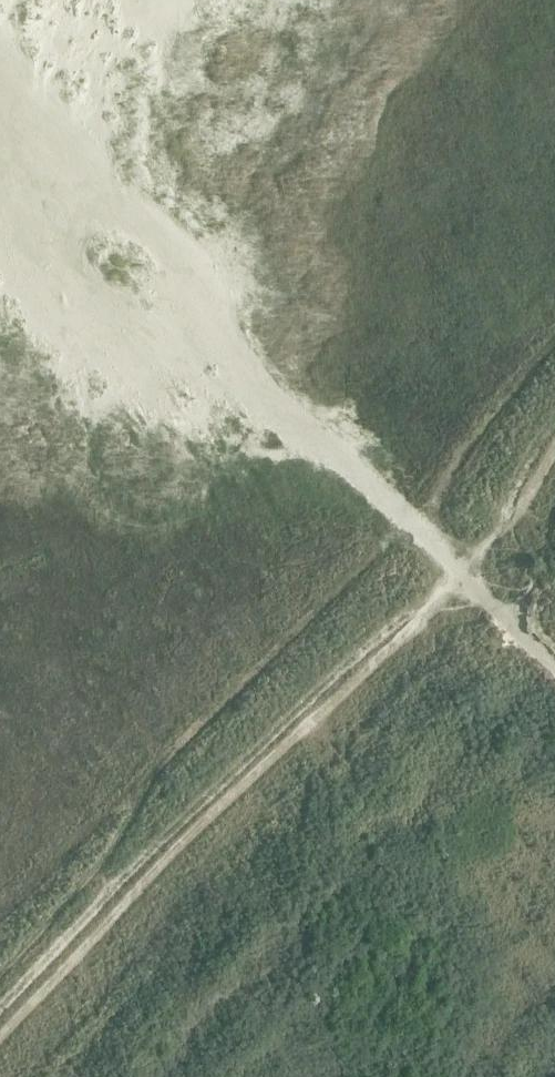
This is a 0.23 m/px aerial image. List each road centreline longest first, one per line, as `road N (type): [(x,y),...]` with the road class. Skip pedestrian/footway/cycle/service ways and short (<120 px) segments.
road 1 (track): [(0,975),(82,891),(162,759),(404,523),(554,349)]
road 2 (track): [(0,1009),(232,773),(470,566)]
road 3 (track): [(470,566),(376,504),(331,459)]
road 4 (track): [(470,566),(554,427)]
road 5 (track): [(470,566),(491,614),(554,661)]

